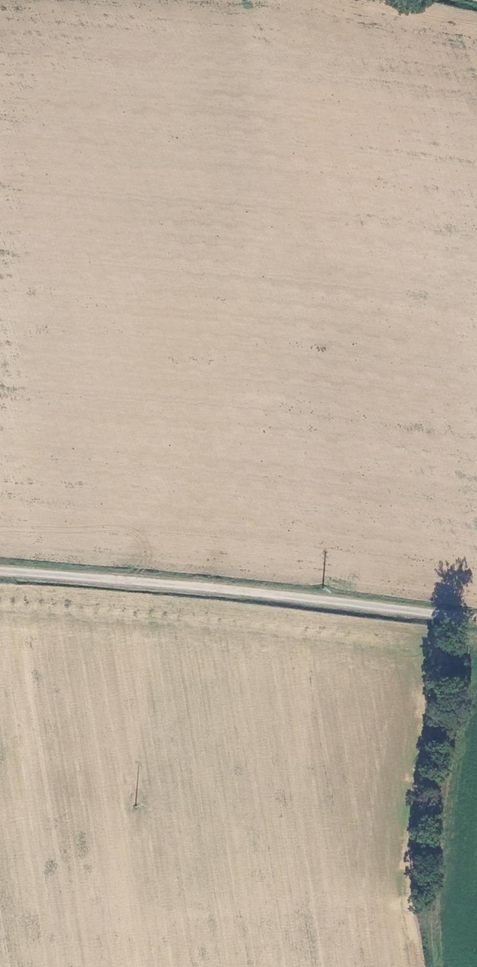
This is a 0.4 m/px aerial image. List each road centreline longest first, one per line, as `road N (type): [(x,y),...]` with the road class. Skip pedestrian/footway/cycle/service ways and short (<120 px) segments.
road 1 (unclassified): [(462,622),(312,598),(0,571)]

